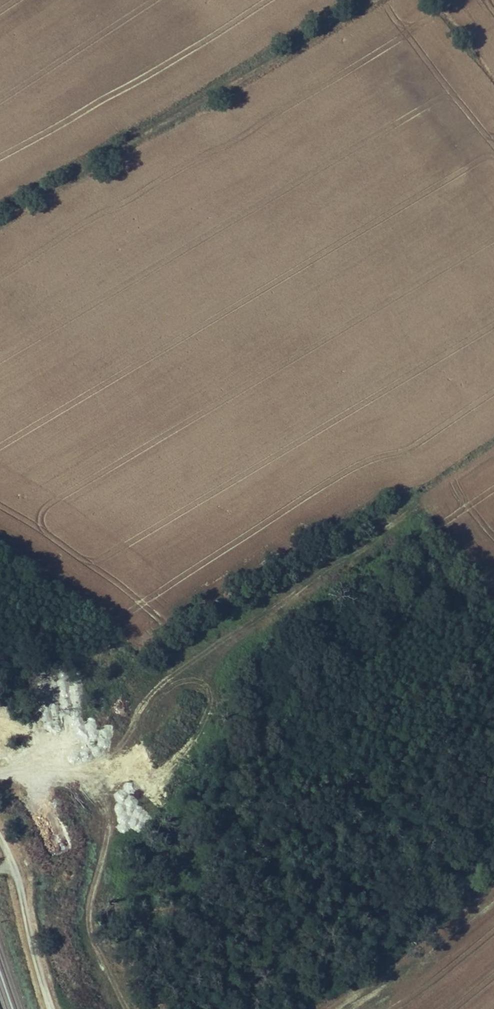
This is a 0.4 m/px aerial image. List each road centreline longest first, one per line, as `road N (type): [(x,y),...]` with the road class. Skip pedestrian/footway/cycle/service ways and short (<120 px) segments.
road 1 (track): [(370,0),(0,218)]
road 2 (track): [(50,1008),(12,863)]

